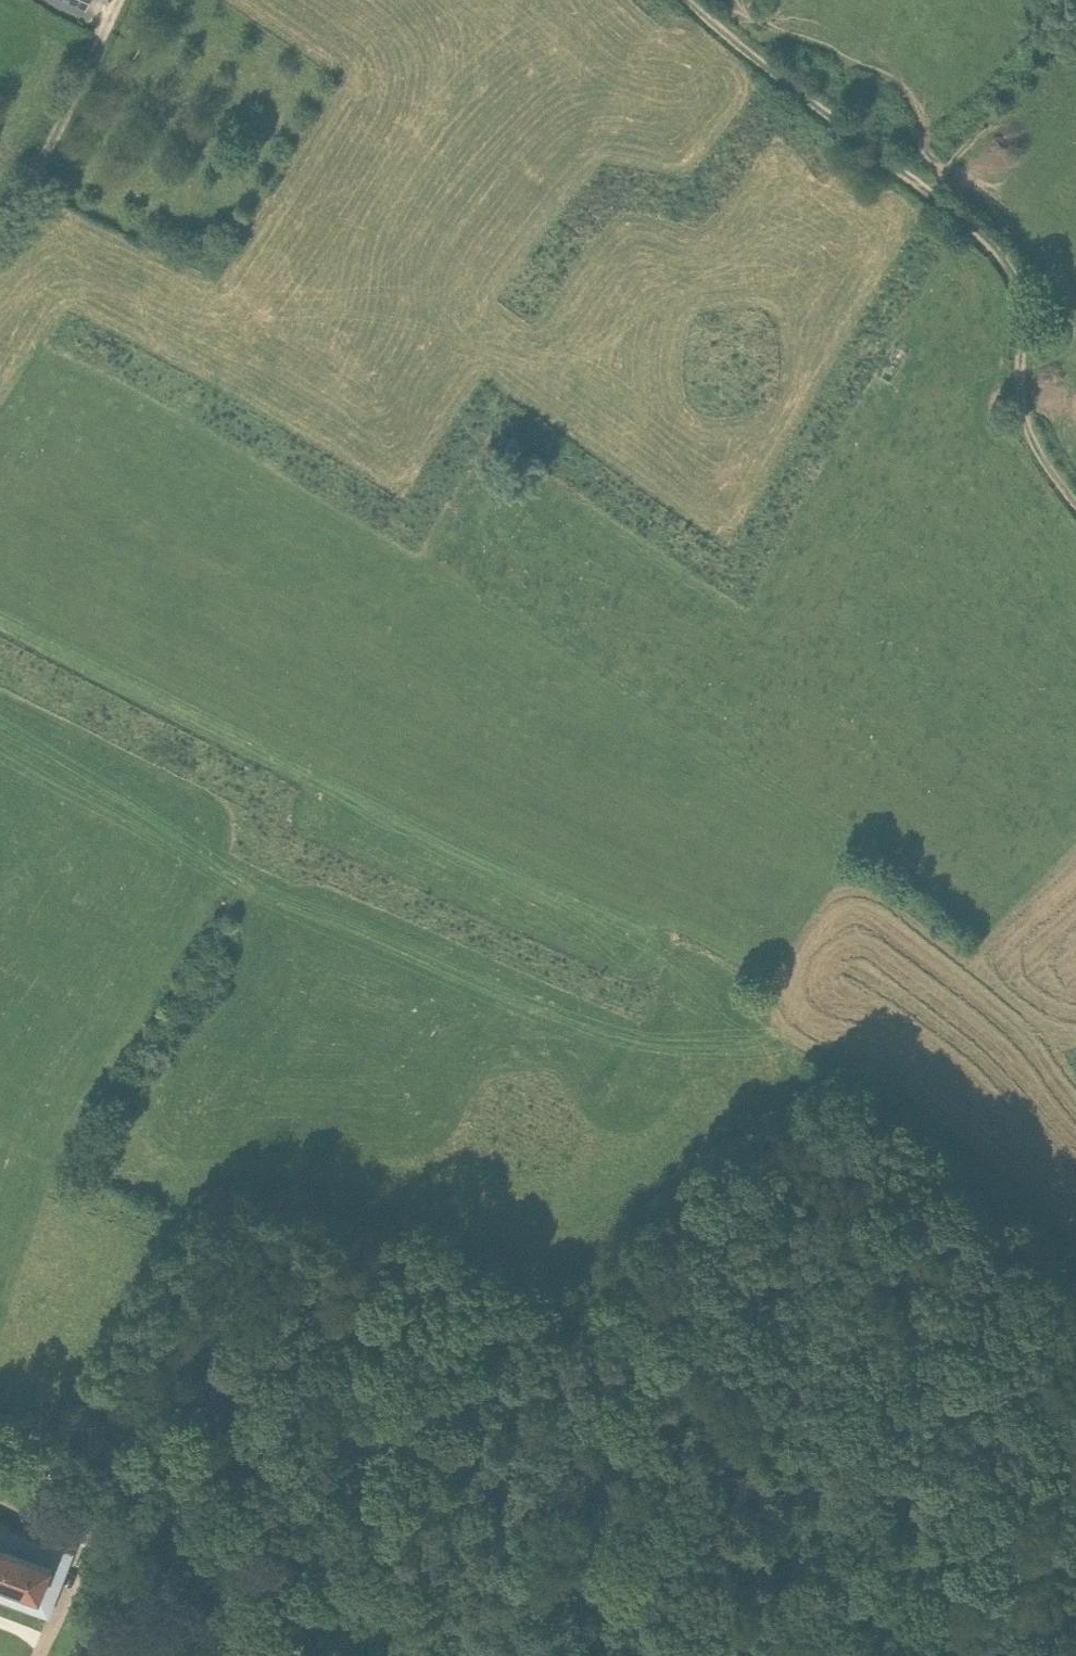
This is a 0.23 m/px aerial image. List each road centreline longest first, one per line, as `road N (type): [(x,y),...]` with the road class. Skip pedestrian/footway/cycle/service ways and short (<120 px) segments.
road 1 (track): [(1075,505),(1034,442),(1023,411),(1024,306),(1005,260),(689,0)]
road 2 (track): [(0,222),(51,146),(103,29)]

